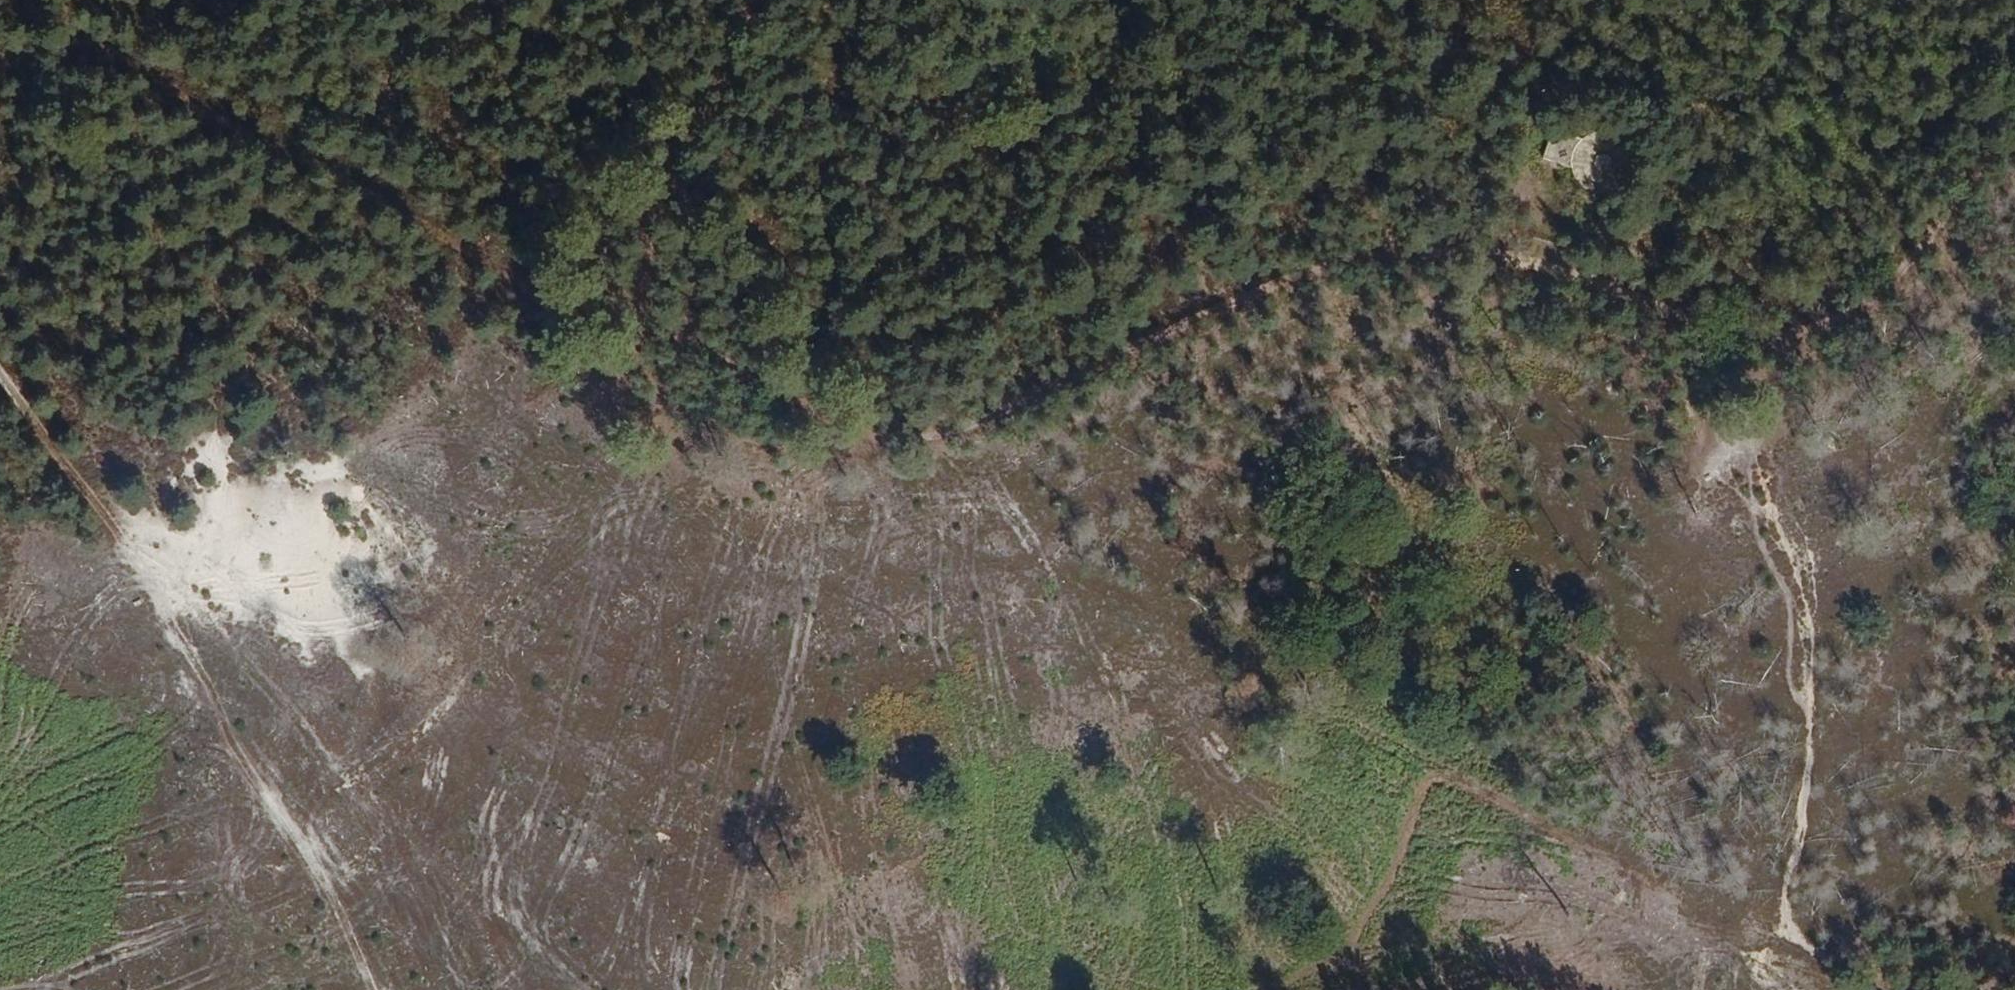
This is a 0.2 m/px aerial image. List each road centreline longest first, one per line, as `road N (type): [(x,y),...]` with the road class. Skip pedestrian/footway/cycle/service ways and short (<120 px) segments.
road 1 (track): [(2014,144),(1868,306),(1766,332),(1540,257),(1394,261),(1240,299),(932,435),(847,421),(681,322),(658,202),(726,72),(752,0)]
road 2 (track): [(370,989),(293,832),(145,577),(0,371)]

